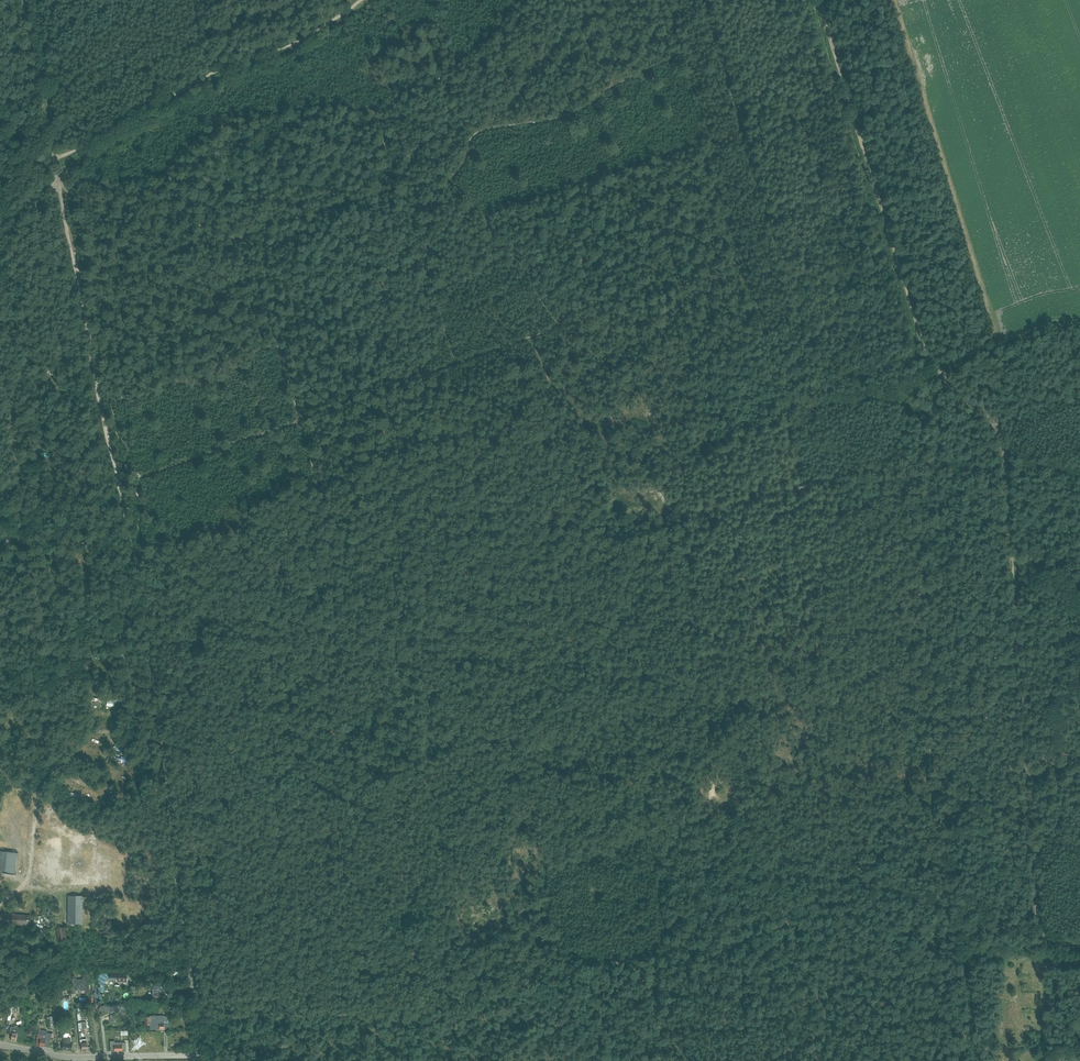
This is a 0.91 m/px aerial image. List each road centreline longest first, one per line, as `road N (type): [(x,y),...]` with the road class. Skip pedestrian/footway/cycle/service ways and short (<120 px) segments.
road 1 (track): [(174,862),(437,664),(469,657),(540,570),(597,537),(635,535),(904,454)]
road 2 (track): [(55,178),(151,643),(174,862)]
road 3 (track): [(818,0),(926,358),(998,427)]
road 4 (unclassified): [(196,1055),(84,1058),(0,1047)]
road 5 (track): [(221,71),(58,158)]
road 6 (track): [(25,0),(54,158)]
road 7 (track): [(363,0),(292,47),(221,71)]
road 8 (track): [(201,1016),(183,945),(174,862)]

